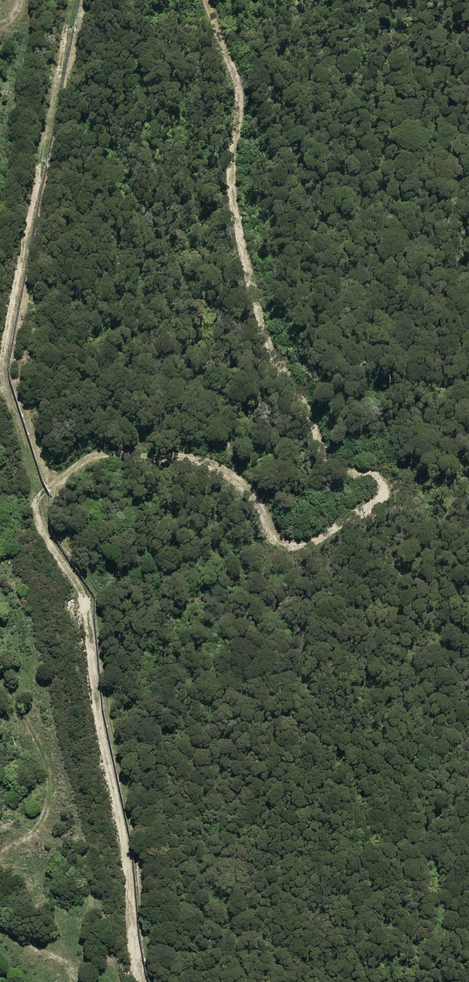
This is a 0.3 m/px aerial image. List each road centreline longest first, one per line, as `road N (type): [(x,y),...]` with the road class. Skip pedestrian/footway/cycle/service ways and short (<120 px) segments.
road 1 (track): [(207,0),(239,91),(232,200),(261,317),(331,460),(376,477),(383,497),(311,543),(288,546),(274,537),(247,489),(191,458),(97,455),(40,497)]
road 2 (track): [(40,497),(36,519),(85,602),(142,981)]

